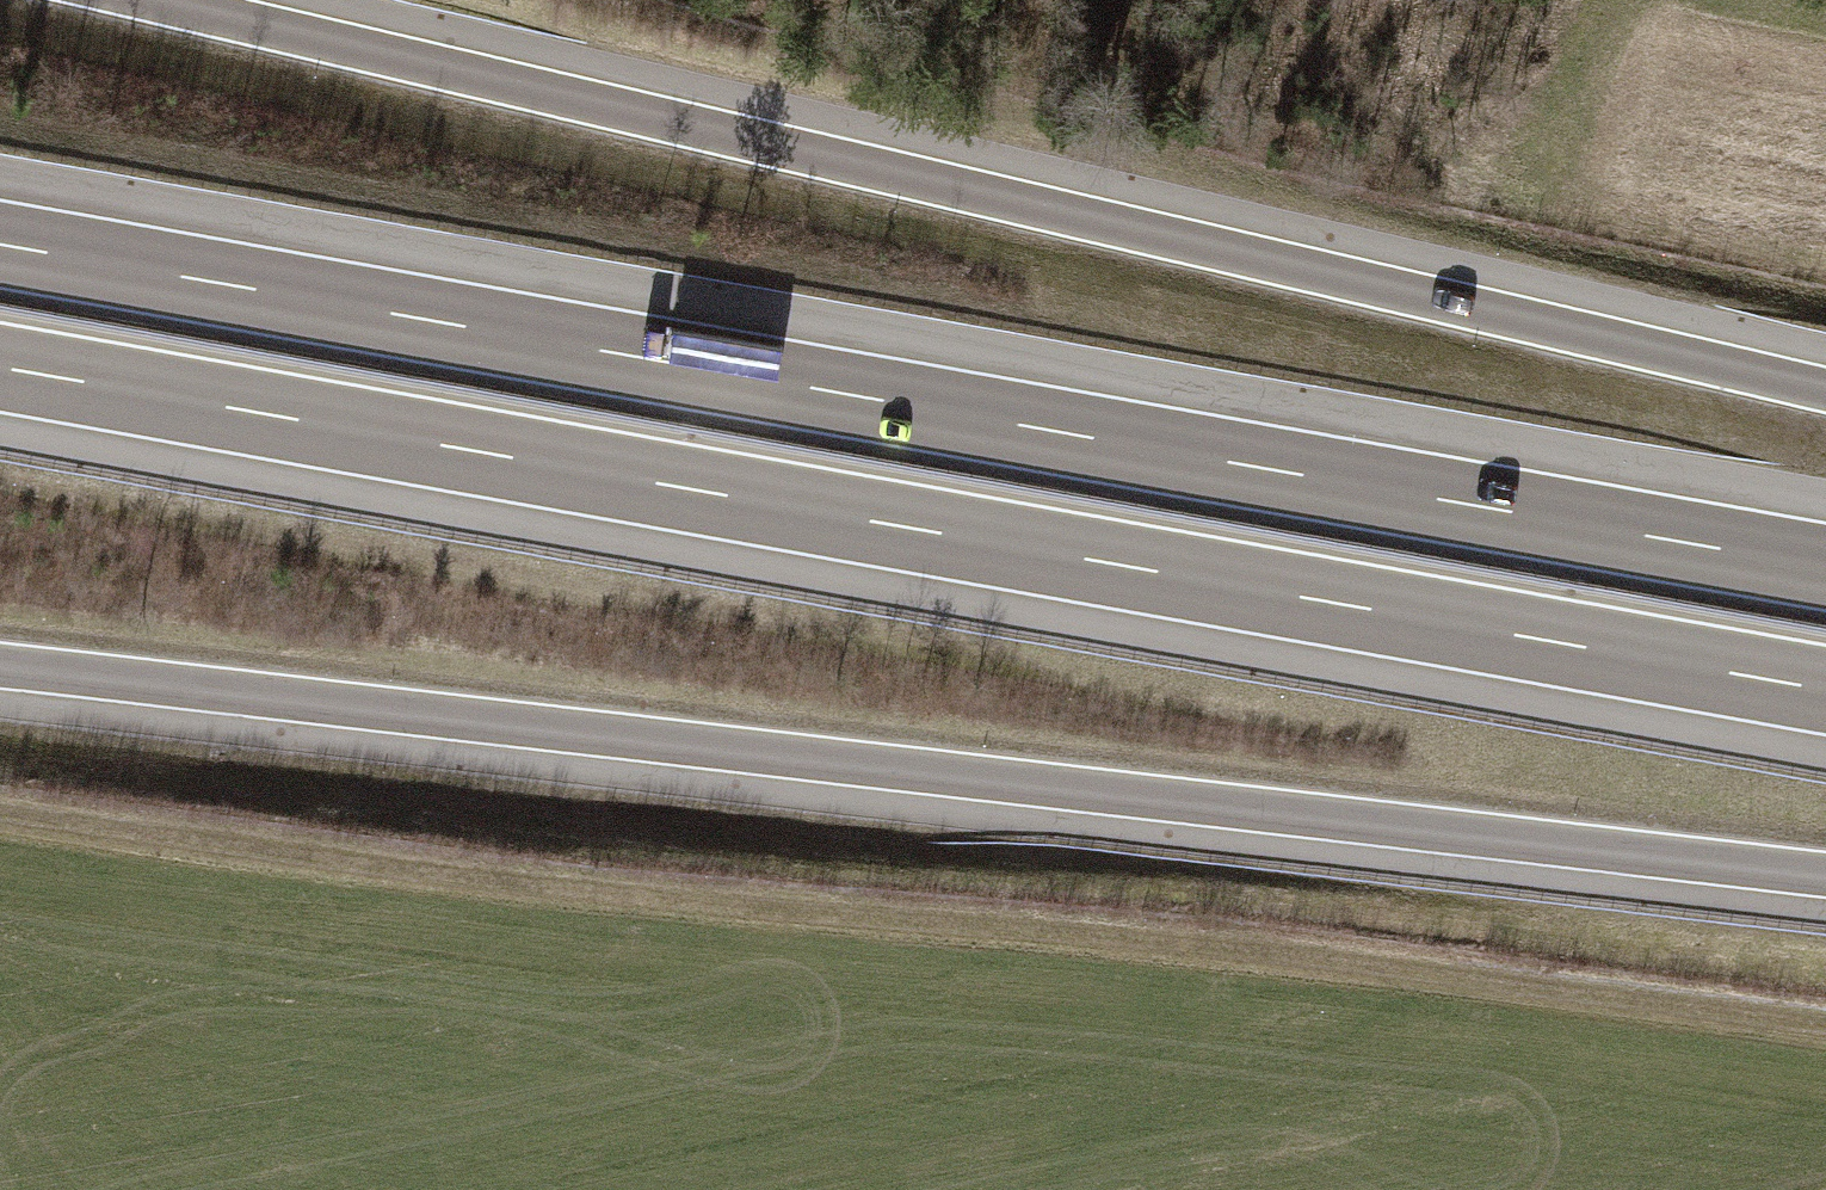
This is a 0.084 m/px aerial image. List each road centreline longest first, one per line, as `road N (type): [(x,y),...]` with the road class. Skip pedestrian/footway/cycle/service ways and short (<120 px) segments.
road 1 (motorway): [(1825,567),(0,244)]
road 2 (motorway): [(0,370),(1825,691)]
road 3 (track): [(0,813),(657,898),(1358,959),(1825,1020)]
road 4 (motorway): [(0,665),(1825,875)]
road 5 (motorway): [(1825,388),(162,0)]

